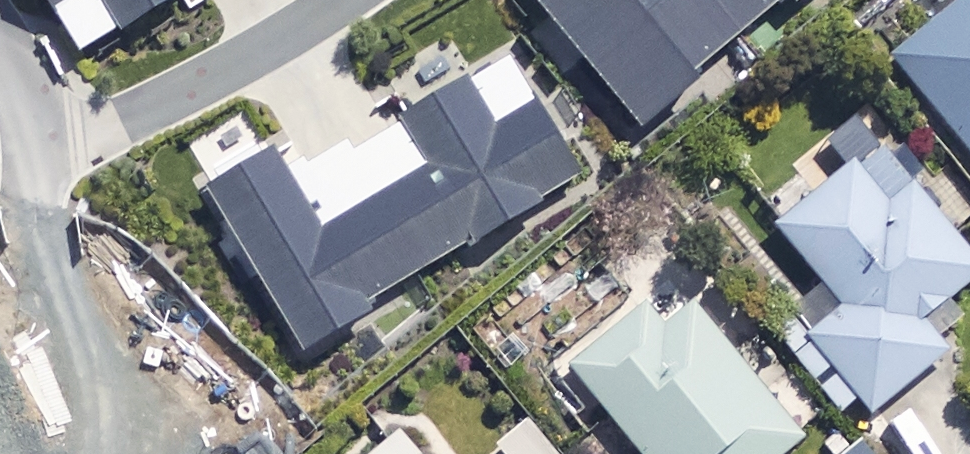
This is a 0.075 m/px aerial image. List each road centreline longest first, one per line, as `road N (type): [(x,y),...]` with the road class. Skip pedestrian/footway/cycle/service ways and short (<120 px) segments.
road 1 (residential): [(35,134),(122,121),(340,0)]

